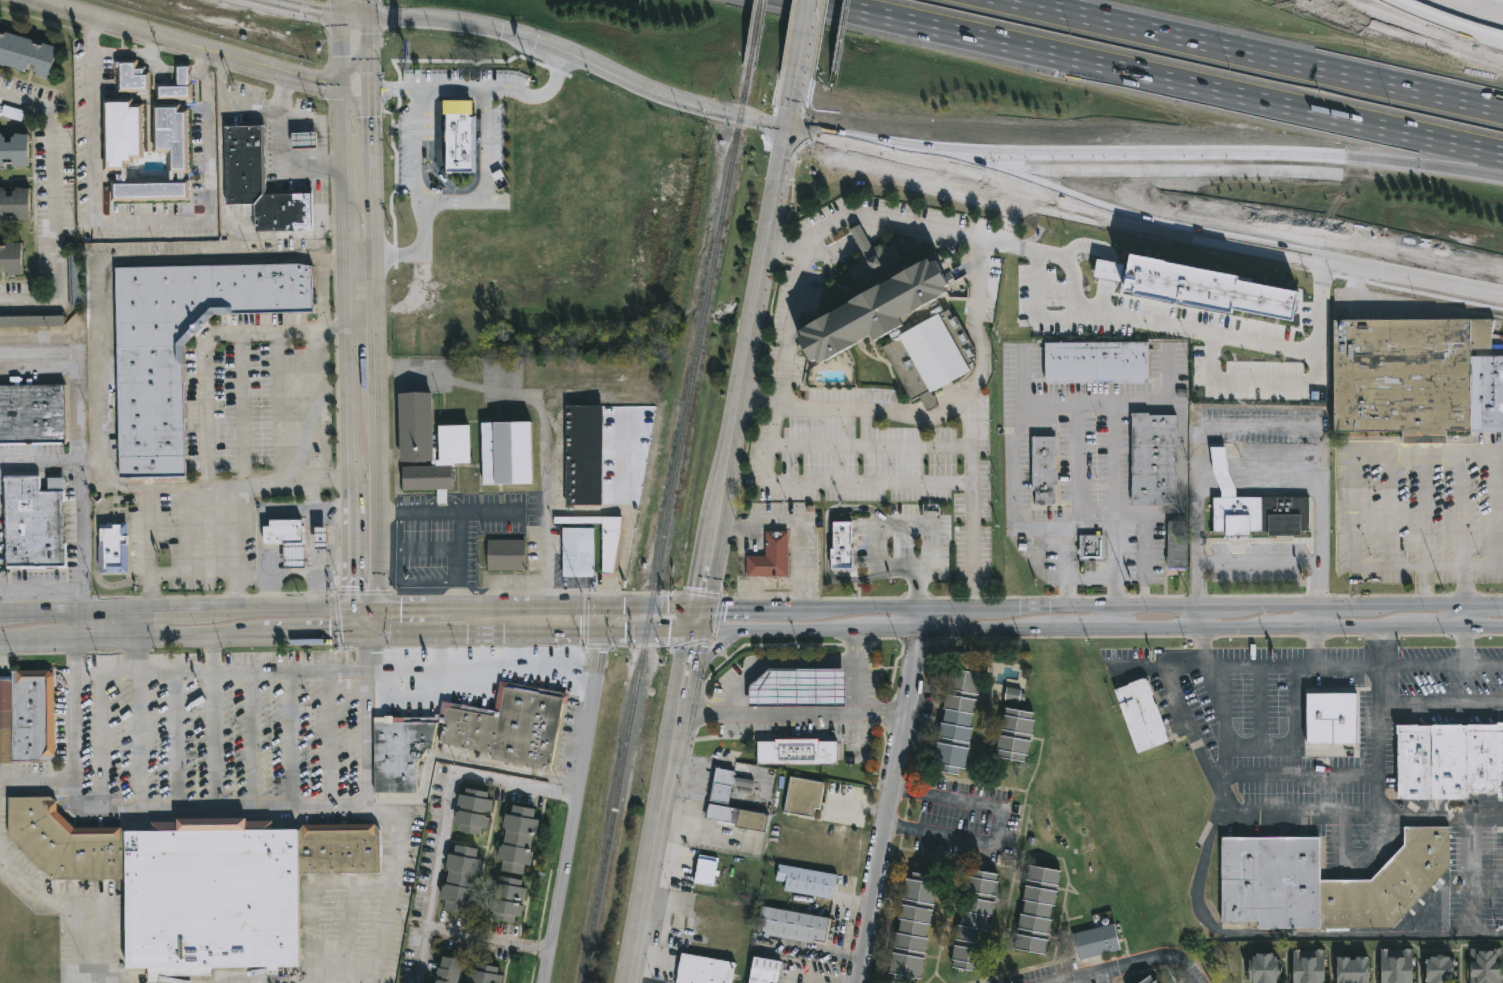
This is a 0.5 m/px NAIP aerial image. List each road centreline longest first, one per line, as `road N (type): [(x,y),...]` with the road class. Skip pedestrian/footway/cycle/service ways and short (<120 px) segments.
road 1 (tertiary): [(631,982),(789,128)]
road 2 (secondary): [(693,633),(1502,630)]
road 3 (secondary): [(1502,610),(766,607)]
road 4 (motorway): [(811,0),(1502,155)]
road 5 (secondary): [(844,143),(1151,233),(1502,297)]
road 6 (motorway): [(844,143),(1029,157),(1376,163)]
road 7 (motorway): [(1502,110),(1011,0)]
road 8 (residential): [(543,982),(606,606)]
road 9 (residential): [(858,982),(921,607)]
road 10 (secondary): [(379,610),(0,616)]
road 11 (secondary): [(342,17),(493,28),(697,107)]
road 12 (residential): [(372,80),(318,80),(31,0)]
road 13 (secondary): [(346,257),(352,481)]
road 14 (secondary): [(379,610),(376,405)]
road 15 (secondary): [(342,17),(345,214)]
road 16 (secondary): [(354,635),(544,638)]
road 17 (secondary): [(75,640),(264,637)]
road 18 (secondary): [(700,608),(517,608)]
road 19 (secondary): [(376,405),(374,255)]
road 20 (secondary): [(1502,48),(1370,0)]
road 21 (motorway): [(1502,63),(1376,3)]
road 22 (motorway): [(1376,163),(1502,175)]

